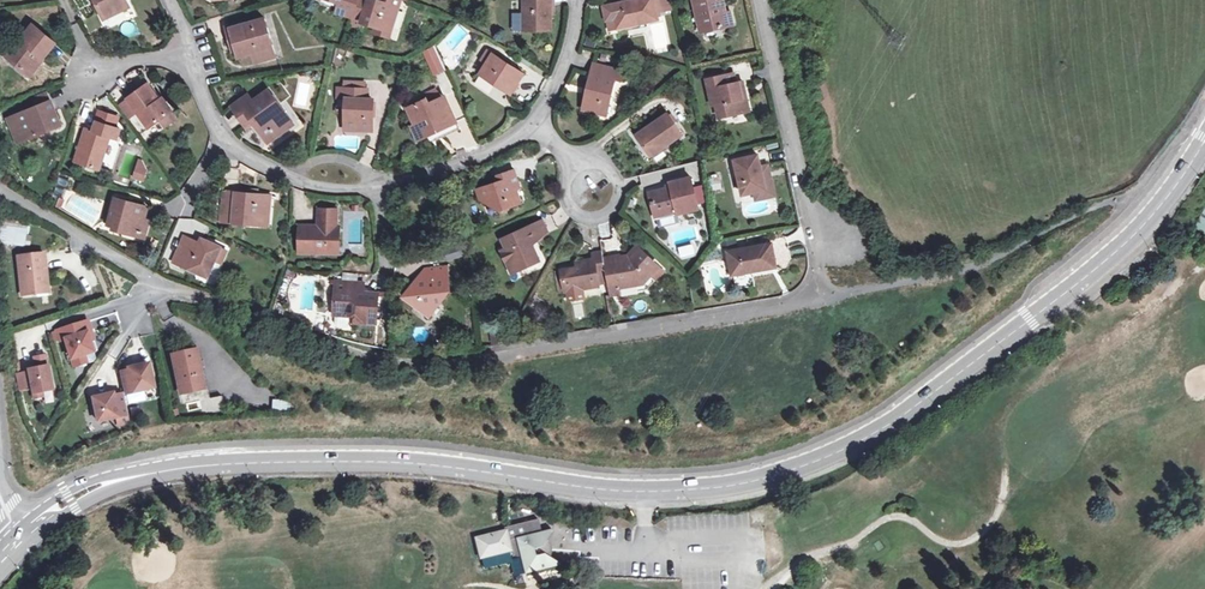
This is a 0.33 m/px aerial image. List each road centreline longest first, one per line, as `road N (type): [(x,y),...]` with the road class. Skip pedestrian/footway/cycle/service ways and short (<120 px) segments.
road 1 (secondary): [(1204,137),(1140,229),(953,382),(881,431),(757,480),(621,491),(357,461),(155,472)]
road 2 (residential): [(759,0),(817,269)]
road 3 (residential): [(156,281),(0,189)]
road 4 (residential): [(536,123),(475,159),(378,188)]
road 5 (residential): [(378,188),(325,188),(267,169),(225,137)]
road 6 (secondary): [(155,472),(80,485),(19,529)]
road 7 (residential): [(576,168),(600,165),(613,174),(615,205),(604,215),(574,212),(566,179)]
road 8 (secondary): [(30,539),(100,492),(155,472)]
road 9 (residential): [(576,0),(575,39),(536,123)]

